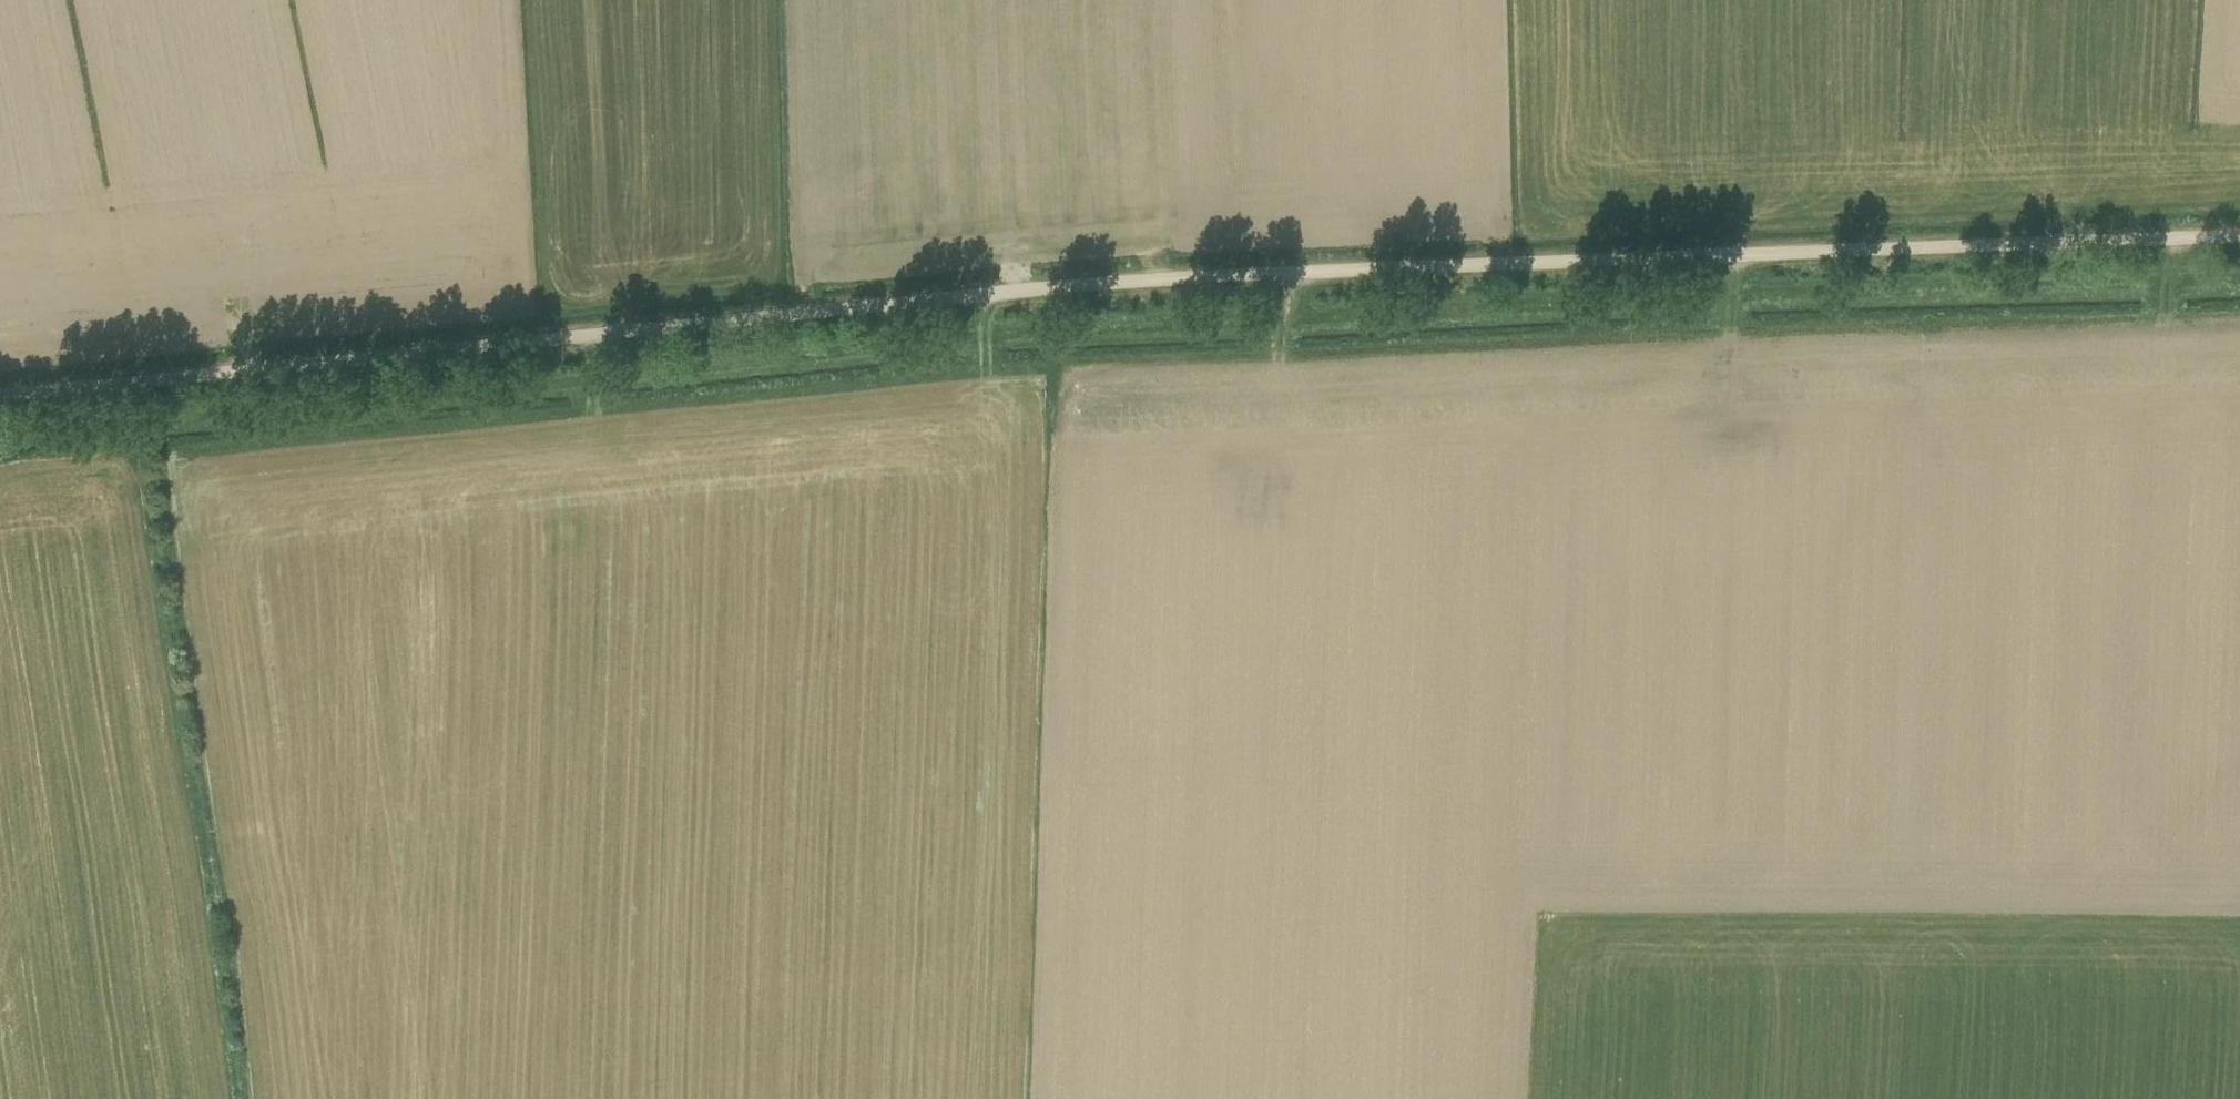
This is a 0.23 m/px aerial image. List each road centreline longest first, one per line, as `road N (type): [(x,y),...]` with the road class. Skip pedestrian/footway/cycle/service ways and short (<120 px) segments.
road 1 (unclassified): [(0,392),(793,309),(1172,280),(2239,231)]

